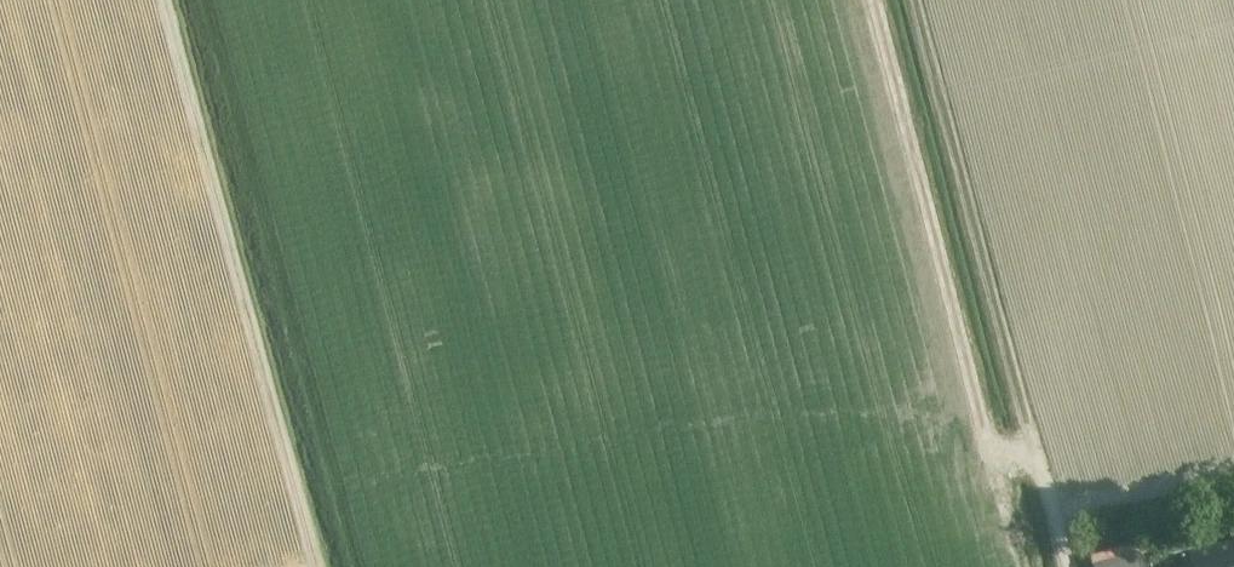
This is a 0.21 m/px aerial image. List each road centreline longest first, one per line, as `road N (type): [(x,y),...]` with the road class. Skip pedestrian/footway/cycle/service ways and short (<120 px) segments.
road 1 (track): [(315,566),(162,0)]

